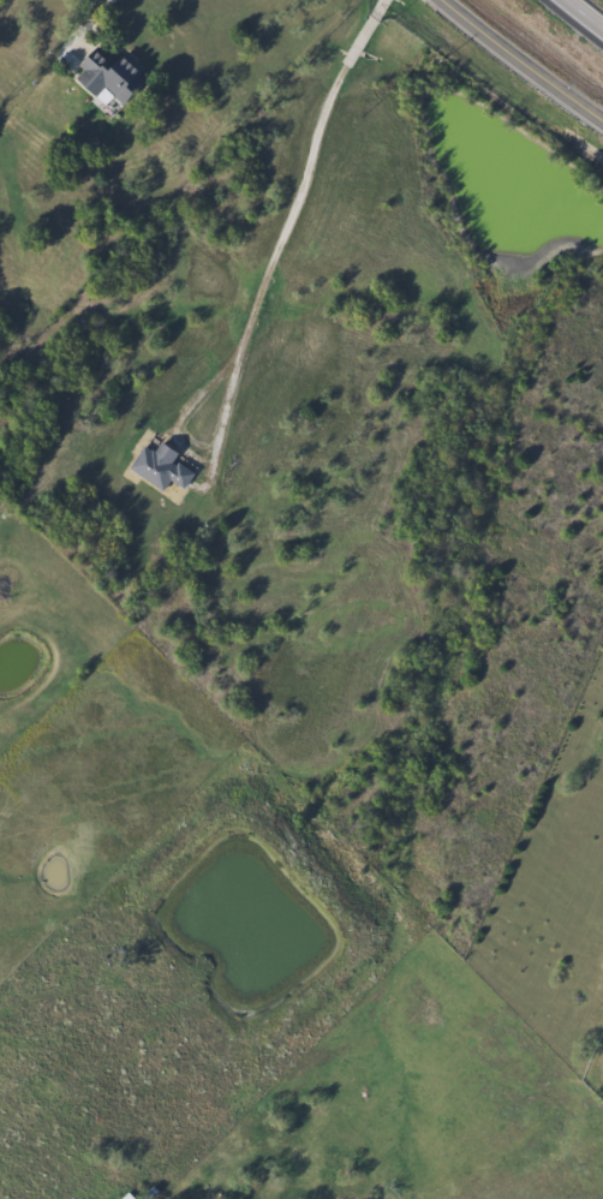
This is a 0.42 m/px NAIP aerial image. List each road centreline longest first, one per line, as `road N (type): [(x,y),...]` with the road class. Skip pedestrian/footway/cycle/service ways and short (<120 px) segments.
road 1 (residential): [(455,0),(602,115)]

